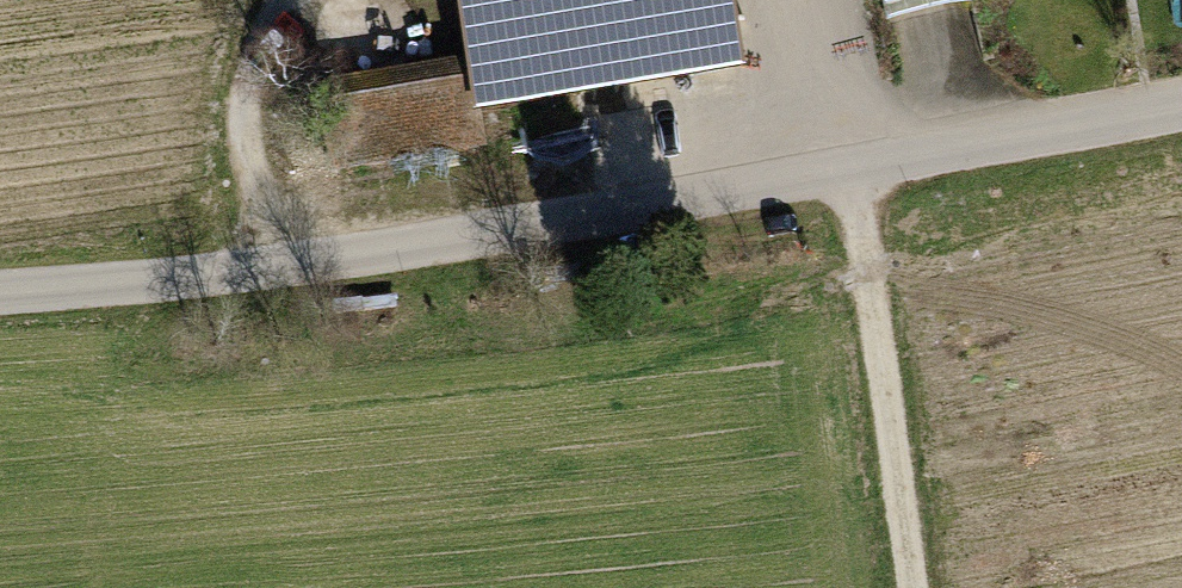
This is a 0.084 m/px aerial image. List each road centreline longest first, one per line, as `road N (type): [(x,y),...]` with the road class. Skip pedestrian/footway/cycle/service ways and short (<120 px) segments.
road 1 (unclassified): [(0,278),(340,252),(1181,107)]
road 2 (track): [(918,587),(862,167)]
road 3 (track): [(274,257),(248,59),(279,0)]
road 4 (track): [(794,0),(803,50),(862,167)]

